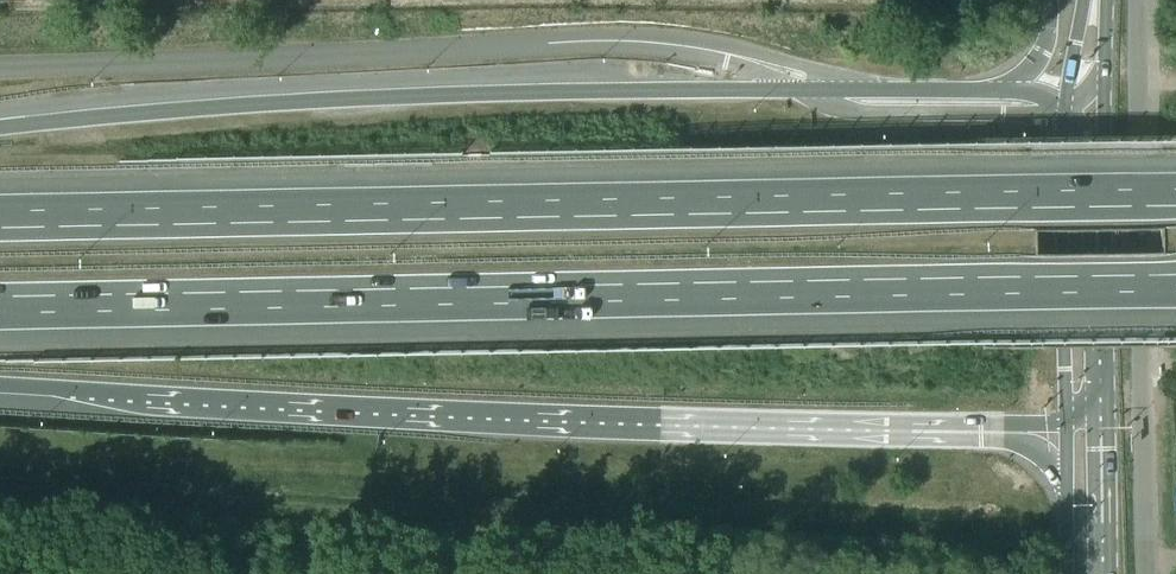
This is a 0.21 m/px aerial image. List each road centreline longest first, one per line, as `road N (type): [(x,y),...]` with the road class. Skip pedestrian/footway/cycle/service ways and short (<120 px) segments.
road 1 (motorway): [(0,307),(1175,285)]
road 2 (motorway): [(1175,198),(0,219)]
road 3 (motorway): [(0,387),(660,418),(1066,425)]
road 4 (motorway): [(1013,91),(568,92),(285,104),(0,128)]
road 5 (unclassified): [(1151,573),(1141,0)]
road 6 (primary): [(1066,106),(1066,425)]
road 7 (primary): [(1107,387),(1102,176)]
road 8 (primary): [(1111,573),(1107,387)]
road 9 (primary): [(1102,176),(1107,0)]
road 10 (primary): [(1066,425),(1066,573)]

